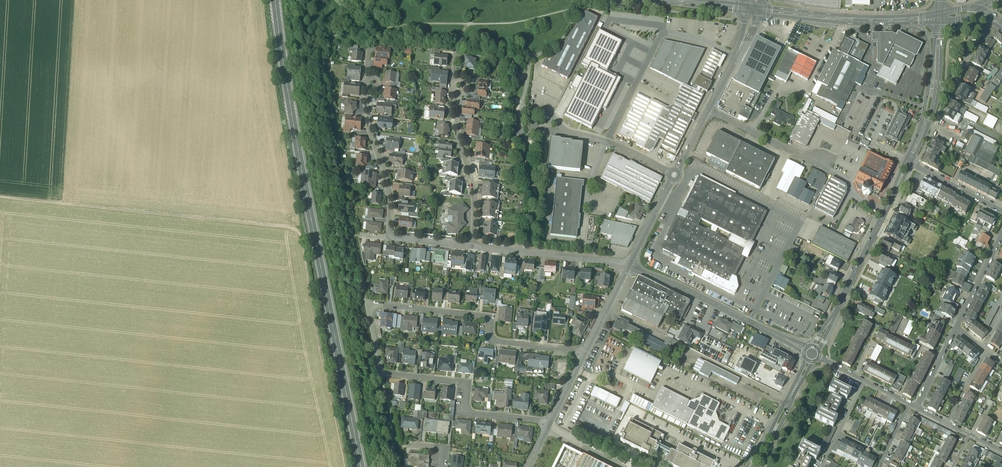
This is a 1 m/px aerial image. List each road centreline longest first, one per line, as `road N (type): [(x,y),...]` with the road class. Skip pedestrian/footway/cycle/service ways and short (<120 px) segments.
road 1 (track): [(349,466),(303,236),(0,199)]
road 2 (residential): [(584,353),(489,340),(491,317),(365,302),(381,373),(467,383),(465,412),(550,422)]
road 3 (primary): [(274,0),(361,466)]
road 4 (residential): [(885,212),(859,199),(845,177),(708,109)]
road 5 (residential): [(734,57),(661,35),(606,142)]
road 6 (residential): [(805,349),(628,266)]
road 7 (secondary): [(939,17),(754,9)]
road 8 (residential): [(628,266),(471,245)]
road 9 (residential): [(471,245),(475,197),(457,133),(458,94)]
road 10 (secondary): [(885,212),(816,347)]
road 11 (residential): [(391,236),(369,88)]
road 12 (secondary): [(939,17),(929,111),(909,162)]

